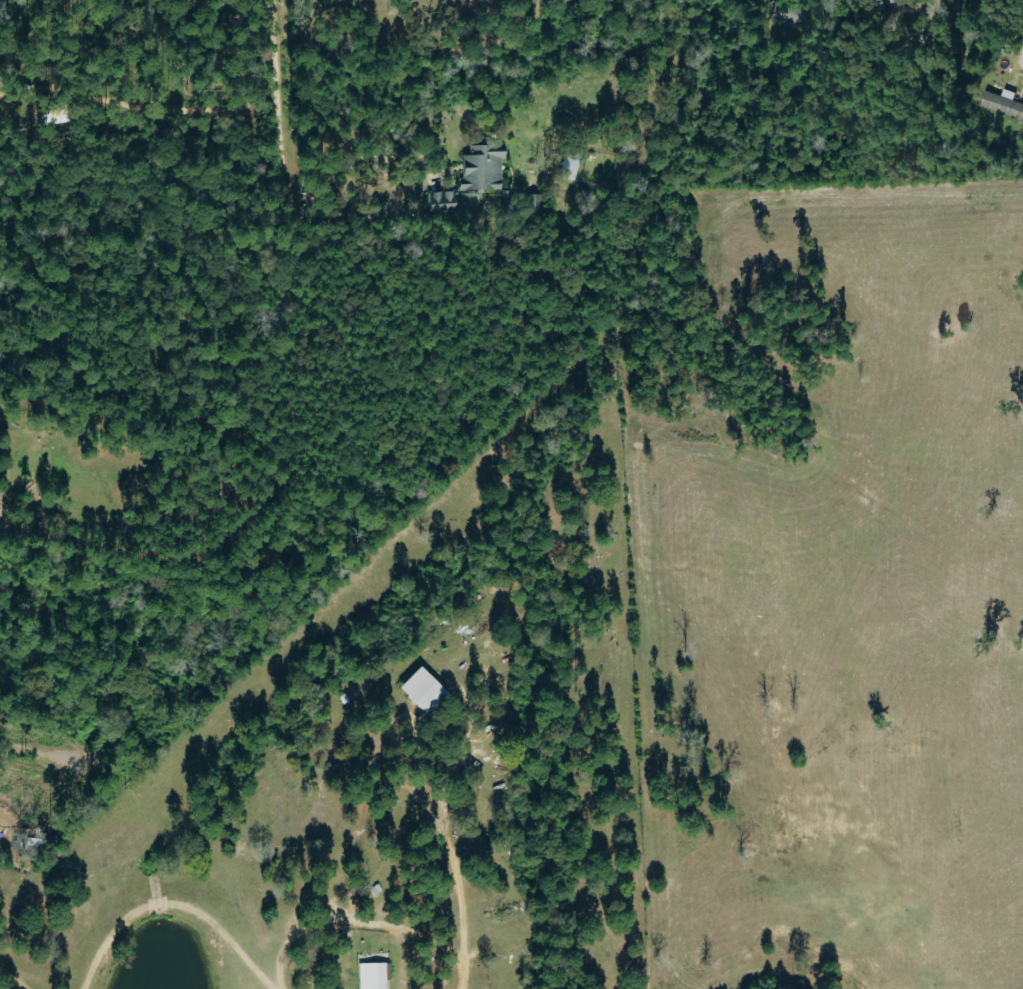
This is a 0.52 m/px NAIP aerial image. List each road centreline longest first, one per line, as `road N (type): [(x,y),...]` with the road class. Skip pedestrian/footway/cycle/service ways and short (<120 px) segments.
road 1 (residential): [(0,627),(197,668)]
road 2 (residential): [(269,0),(280,166)]

